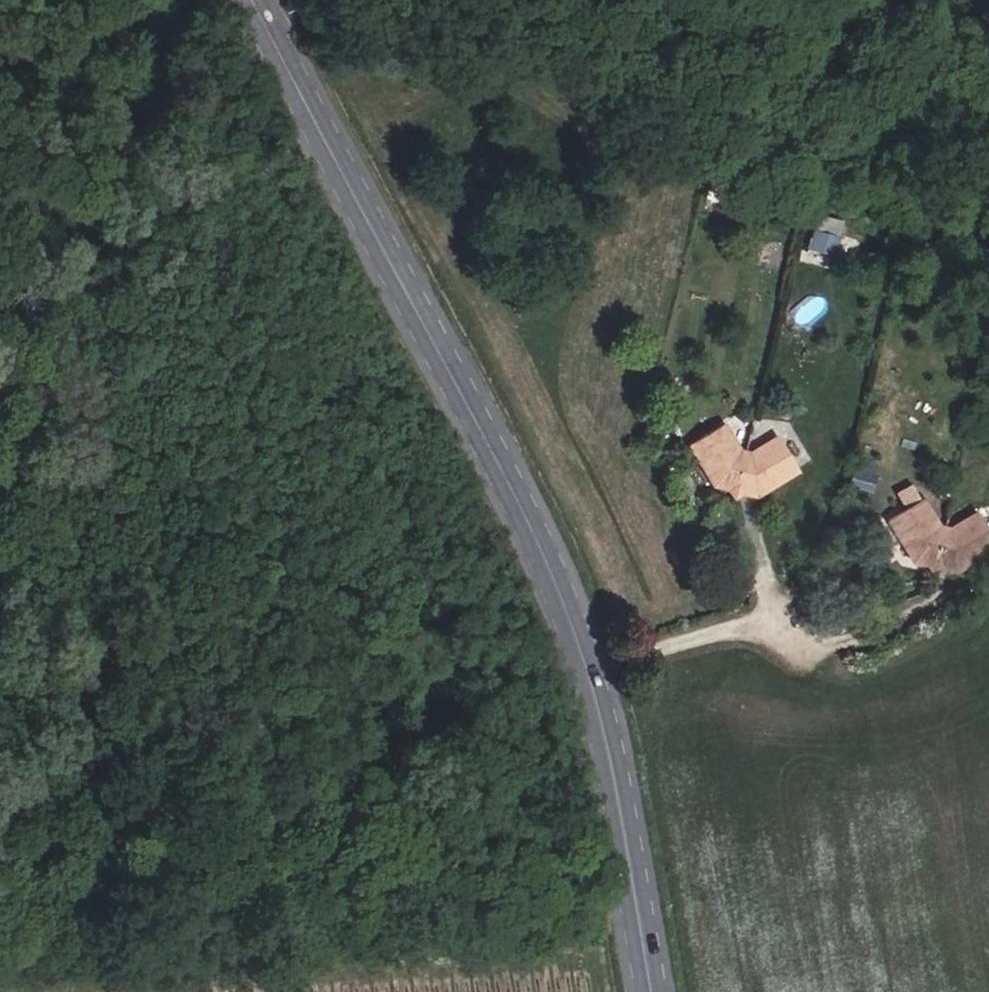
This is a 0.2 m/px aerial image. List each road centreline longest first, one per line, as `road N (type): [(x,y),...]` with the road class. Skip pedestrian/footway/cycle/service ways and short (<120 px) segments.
road 1 (tertiary): [(650,991),(597,708),(563,606),(508,484),(252,0)]
road 2 (track): [(567,952),(395,954)]

